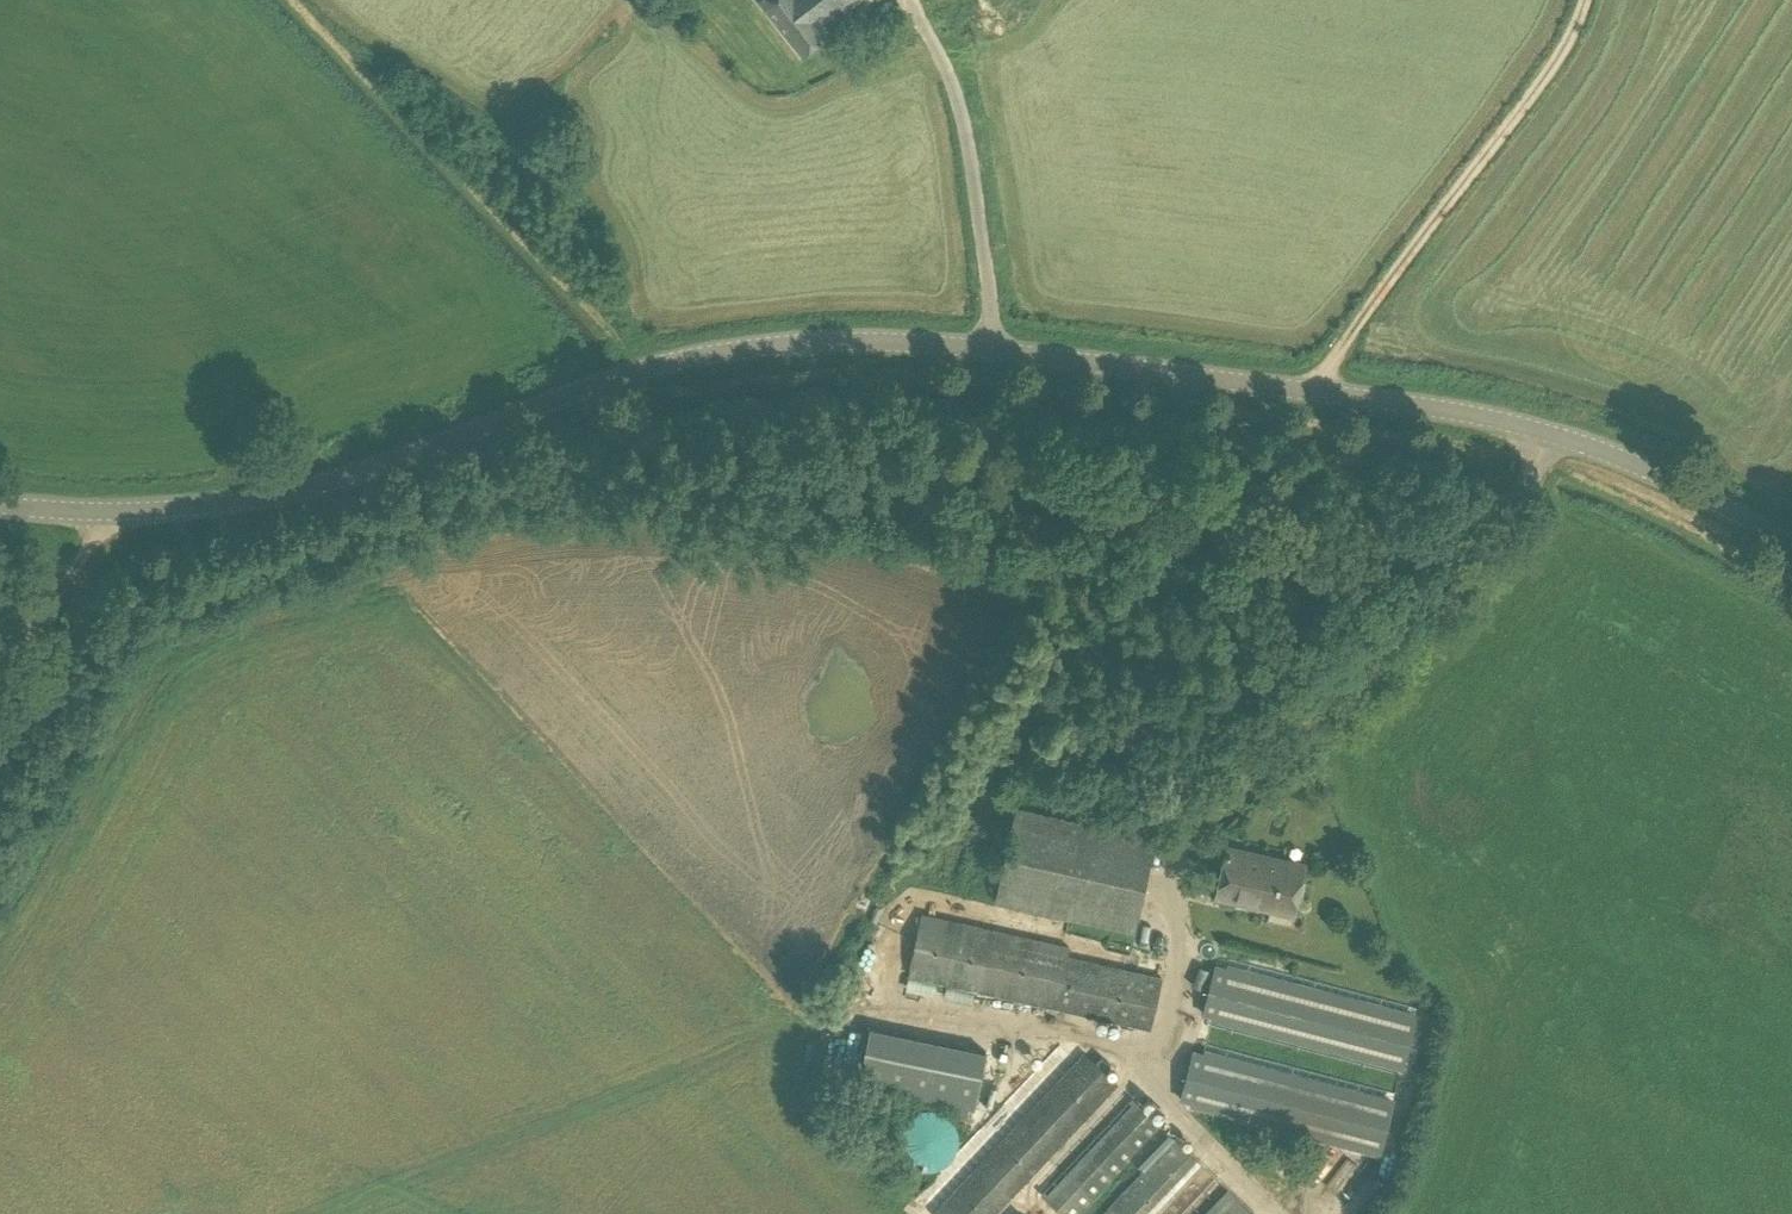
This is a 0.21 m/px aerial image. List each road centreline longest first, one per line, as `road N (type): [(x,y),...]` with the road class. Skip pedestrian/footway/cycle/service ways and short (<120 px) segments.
road 1 (tertiary): [(1791,547),(1730,508),(1605,451),(1503,421),(957,350),(780,348),(611,382),(188,506),(61,513),(0,506)]
road 2 (track): [(611,382),(255,0)]
road 3 (track): [(0,708),(114,510)]

